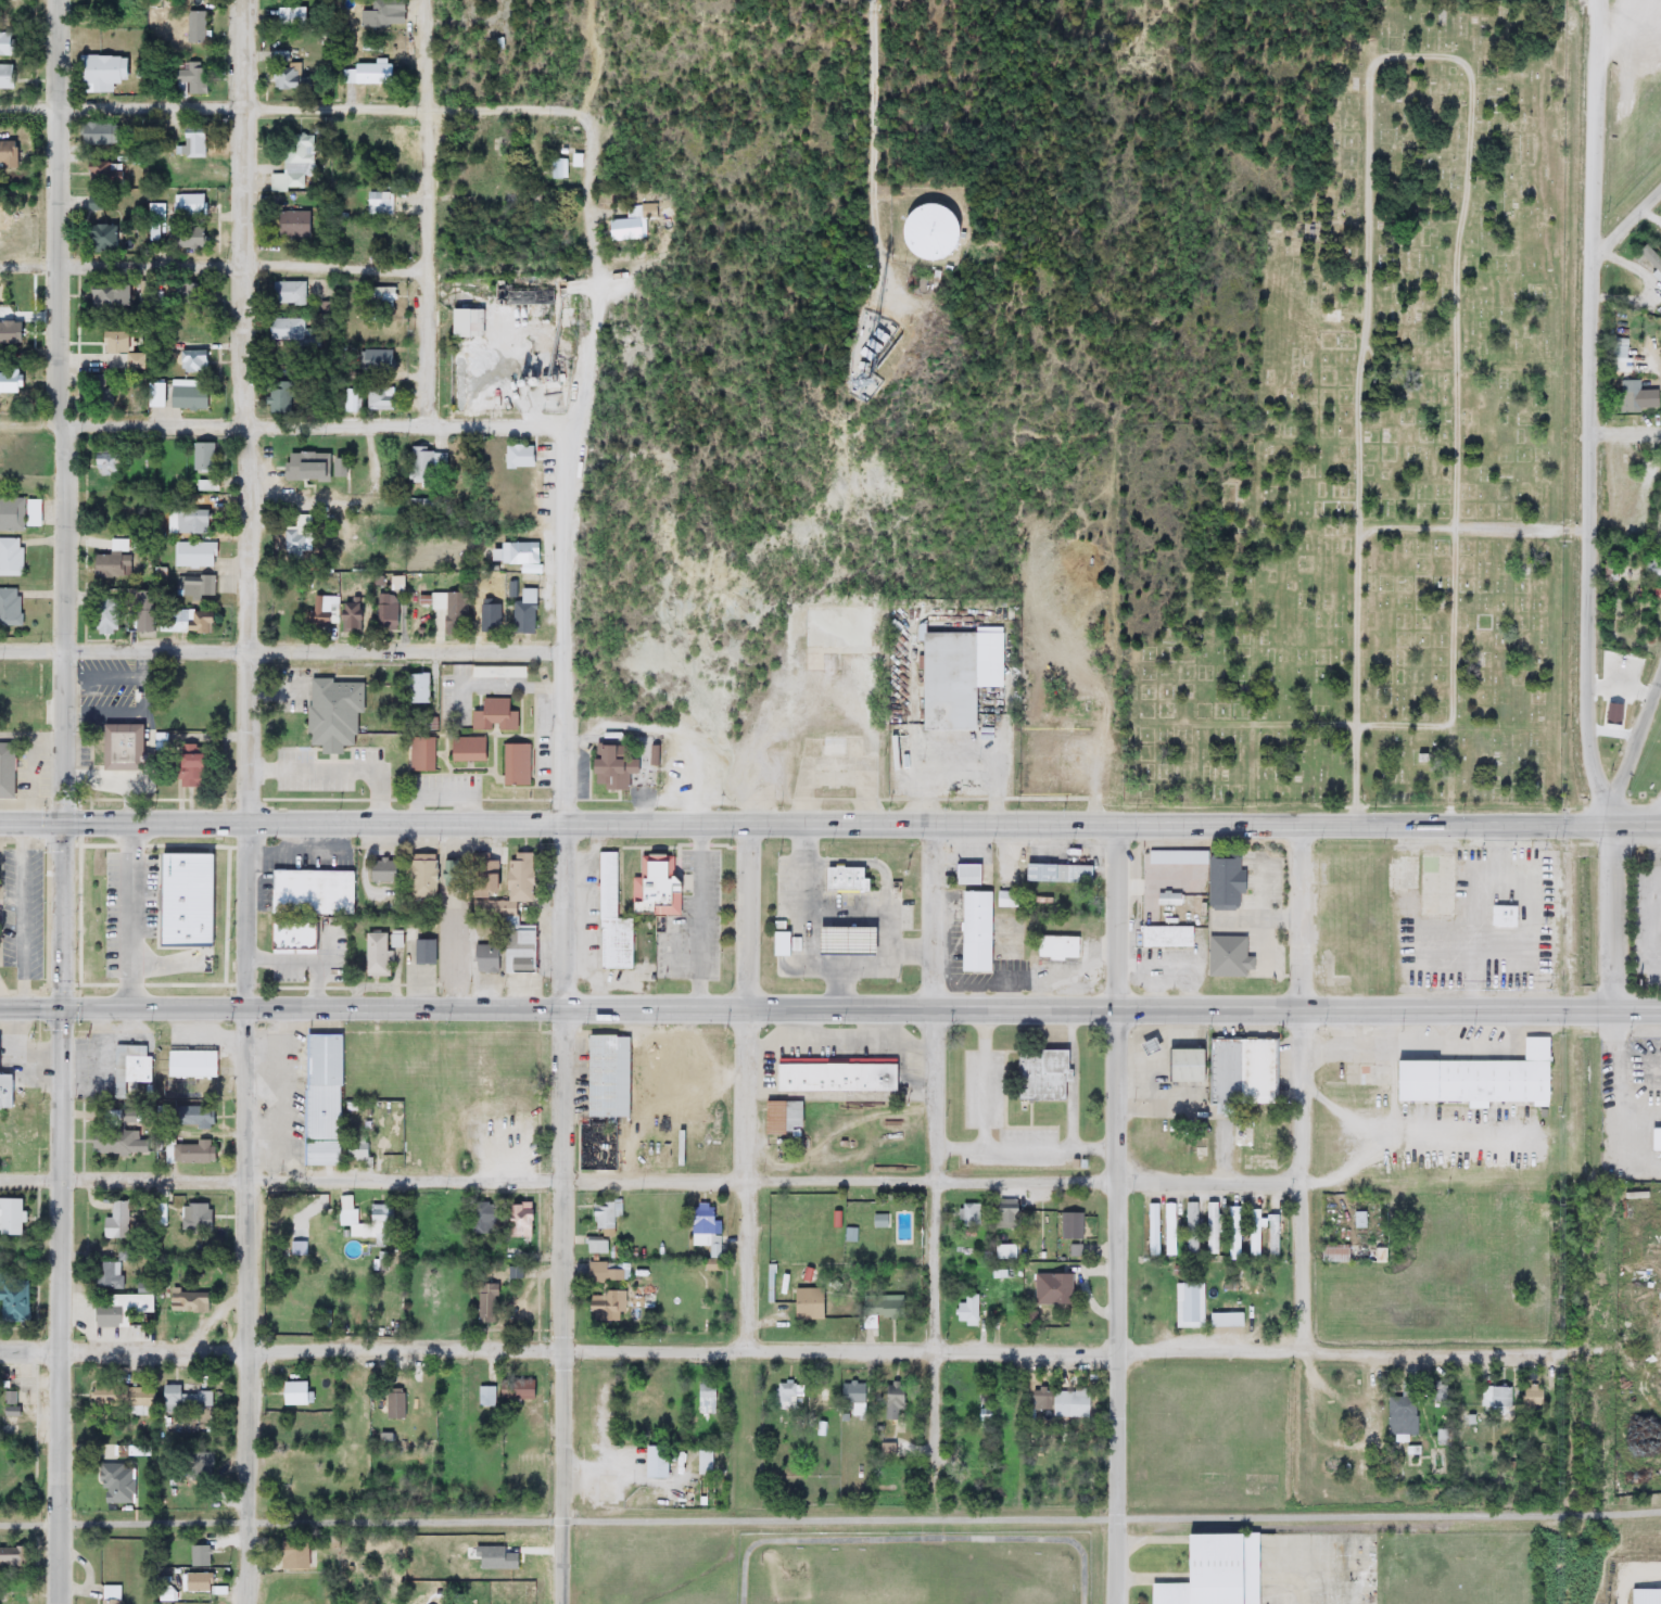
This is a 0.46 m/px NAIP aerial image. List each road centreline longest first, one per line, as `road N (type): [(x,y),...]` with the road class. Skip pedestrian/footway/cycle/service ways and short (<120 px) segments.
road 1 (primary): [(0,1002),(800,1002),(1301,1011),(1660,1006)]
road 2 (primary): [(1660,820),(64,824)]
road 3 (residential): [(0,1349),(1557,1353)]
road 4 (residential): [(1425,1179),(60,1176)]
road 5 (track): [(1357,822),(1358,368),(1369,303),(1372,72),(1390,54),(1449,53)]
road 6 (residential): [(241,0),(249,824)]
road 7 (residential): [(1597,0),(1590,718),(1607,800)]
road 8 (track): [(1453,823),(1457,267),(1475,73),(1449,53)]
road 9 (residential): [(1118,820),(1114,1603)]
road 10 (residential): [(248,1603),(249,824)]
road 11 (residential): [(562,1603),(568,826)]
road 12 (residential): [(568,826),(566,469),(598,297),(587,195),(596,131),(588,115)]
road 13 (residential): [(935,1488),(934,820)]
road 14 (residential): [(66,647),(58,0)]
road 15 (residential): [(596,268),(0,264)]
road 16 (residential): [(588,115),(0,108)]
road 17 (residential): [(1303,1349),(1302,822)]
road 18 (residential): [(750,1349),(749,824)]
road 19 (residential): [(574,418),(61,420)]
road 20 (residential): [(66,647),(567,647)]
road 21 (tertiary): [(55,1603),(60,1176)]
road 22 (residential): [(432,418),(427,0)]
road 23 (tertiary): [(60,1176),(64,824)]
road 24 (residential): [(876,0),(876,204),(859,231),(868,268)]
road 25 (track): [(1359,527),(1592,523)]
road 26 (track): [(1255,727),(1454,722)]
road 27 (residential): [(1607,820),(1610,1006)]
road 28 (residential): [(64,824),(66,647)]
road 29 (residential): [(1660,671),(1607,800)]

